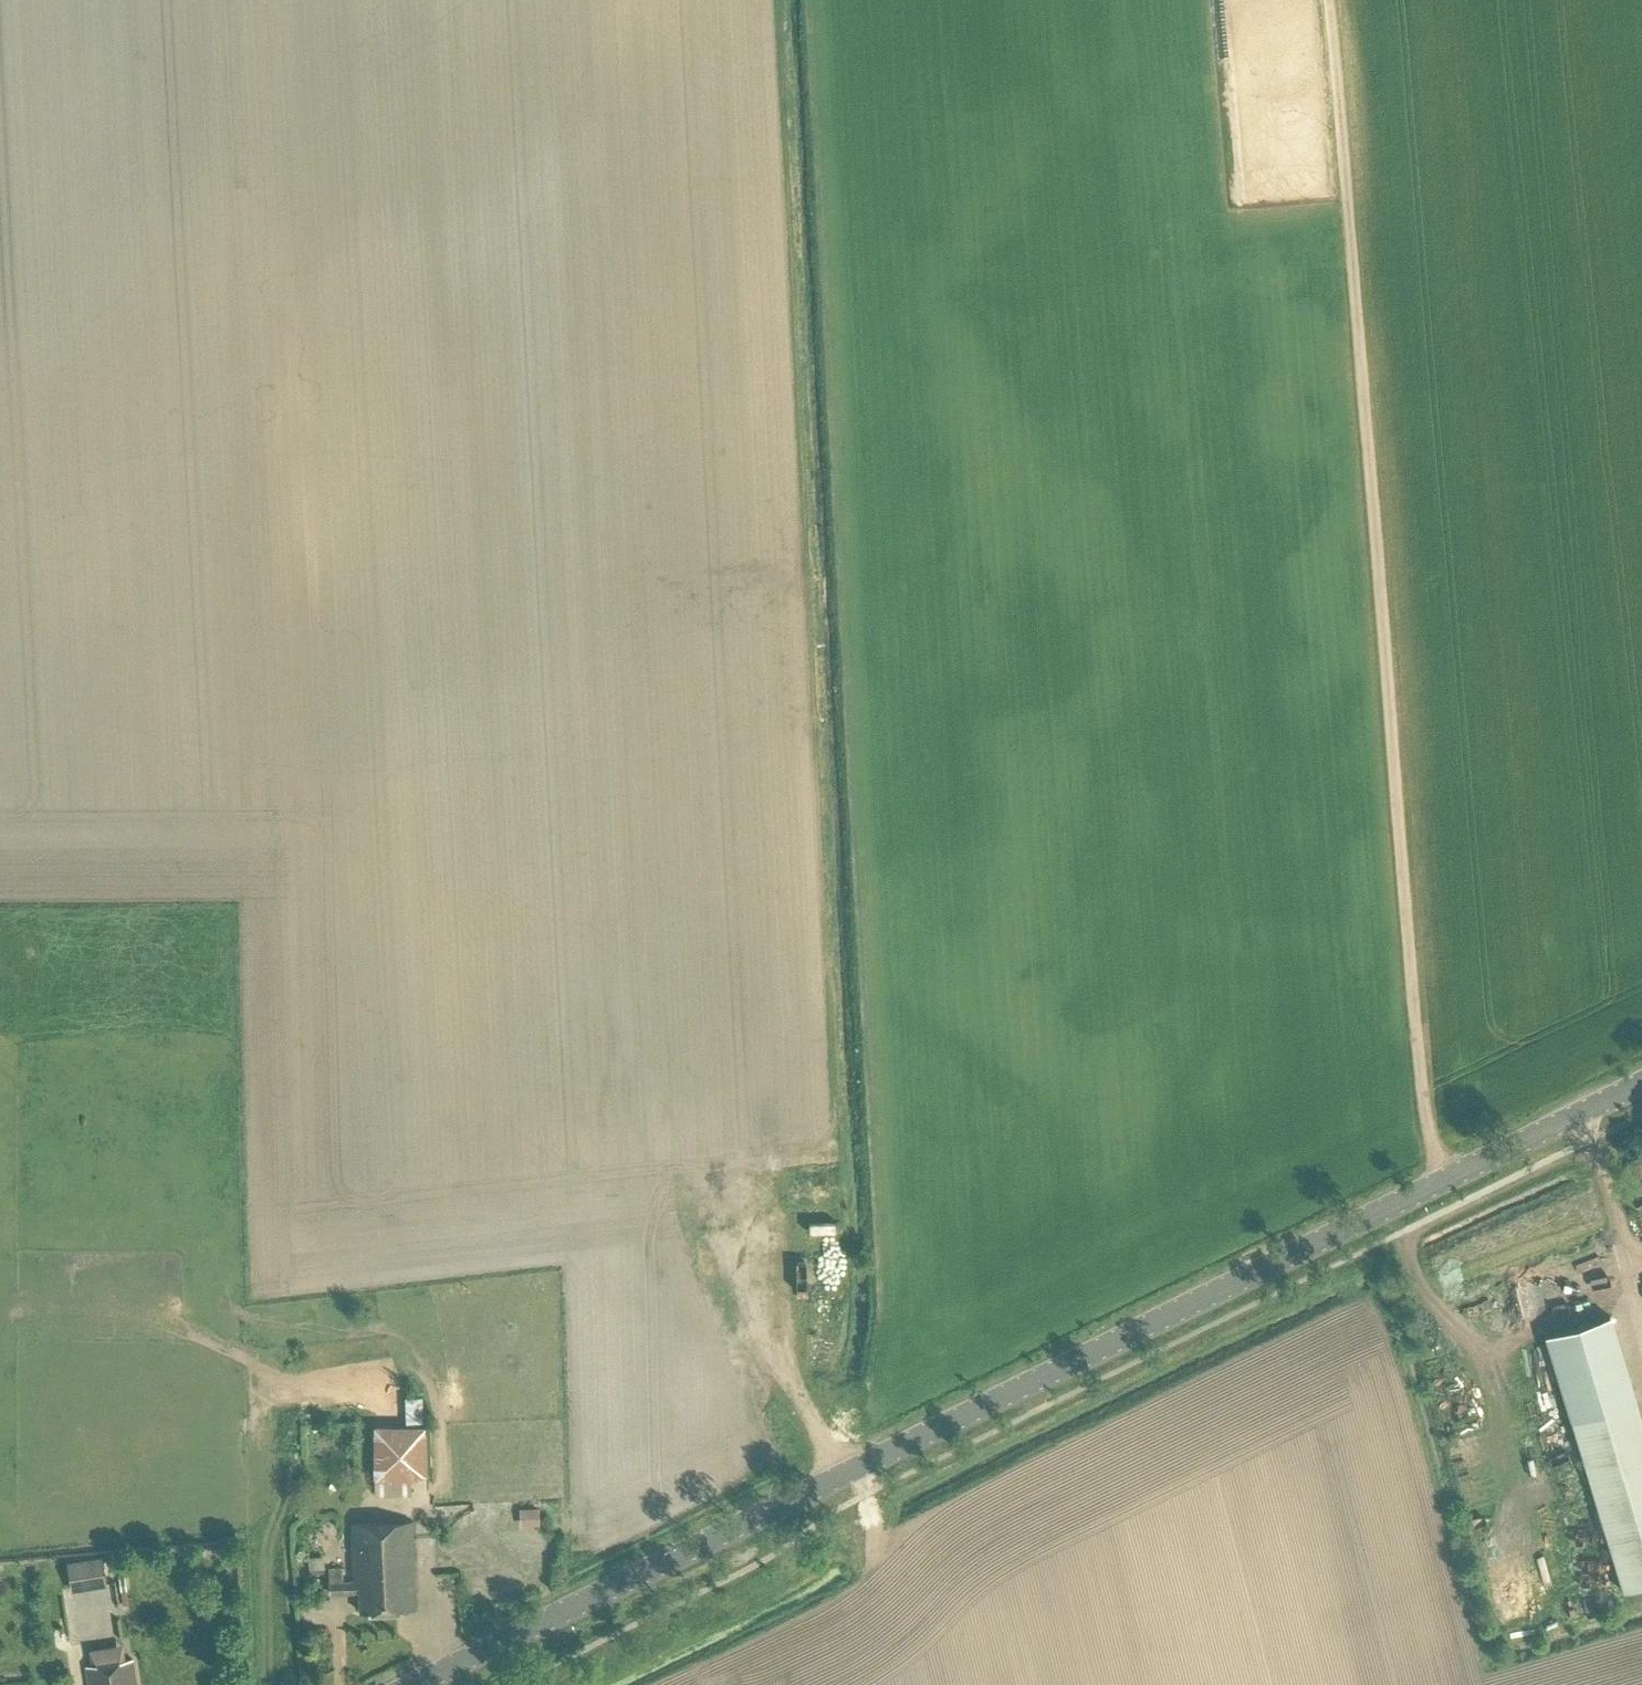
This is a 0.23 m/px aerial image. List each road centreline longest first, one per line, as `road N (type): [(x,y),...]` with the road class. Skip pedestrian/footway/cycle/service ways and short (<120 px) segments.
road 1 (tertiary): [(411,1684),(1641,1081)]

